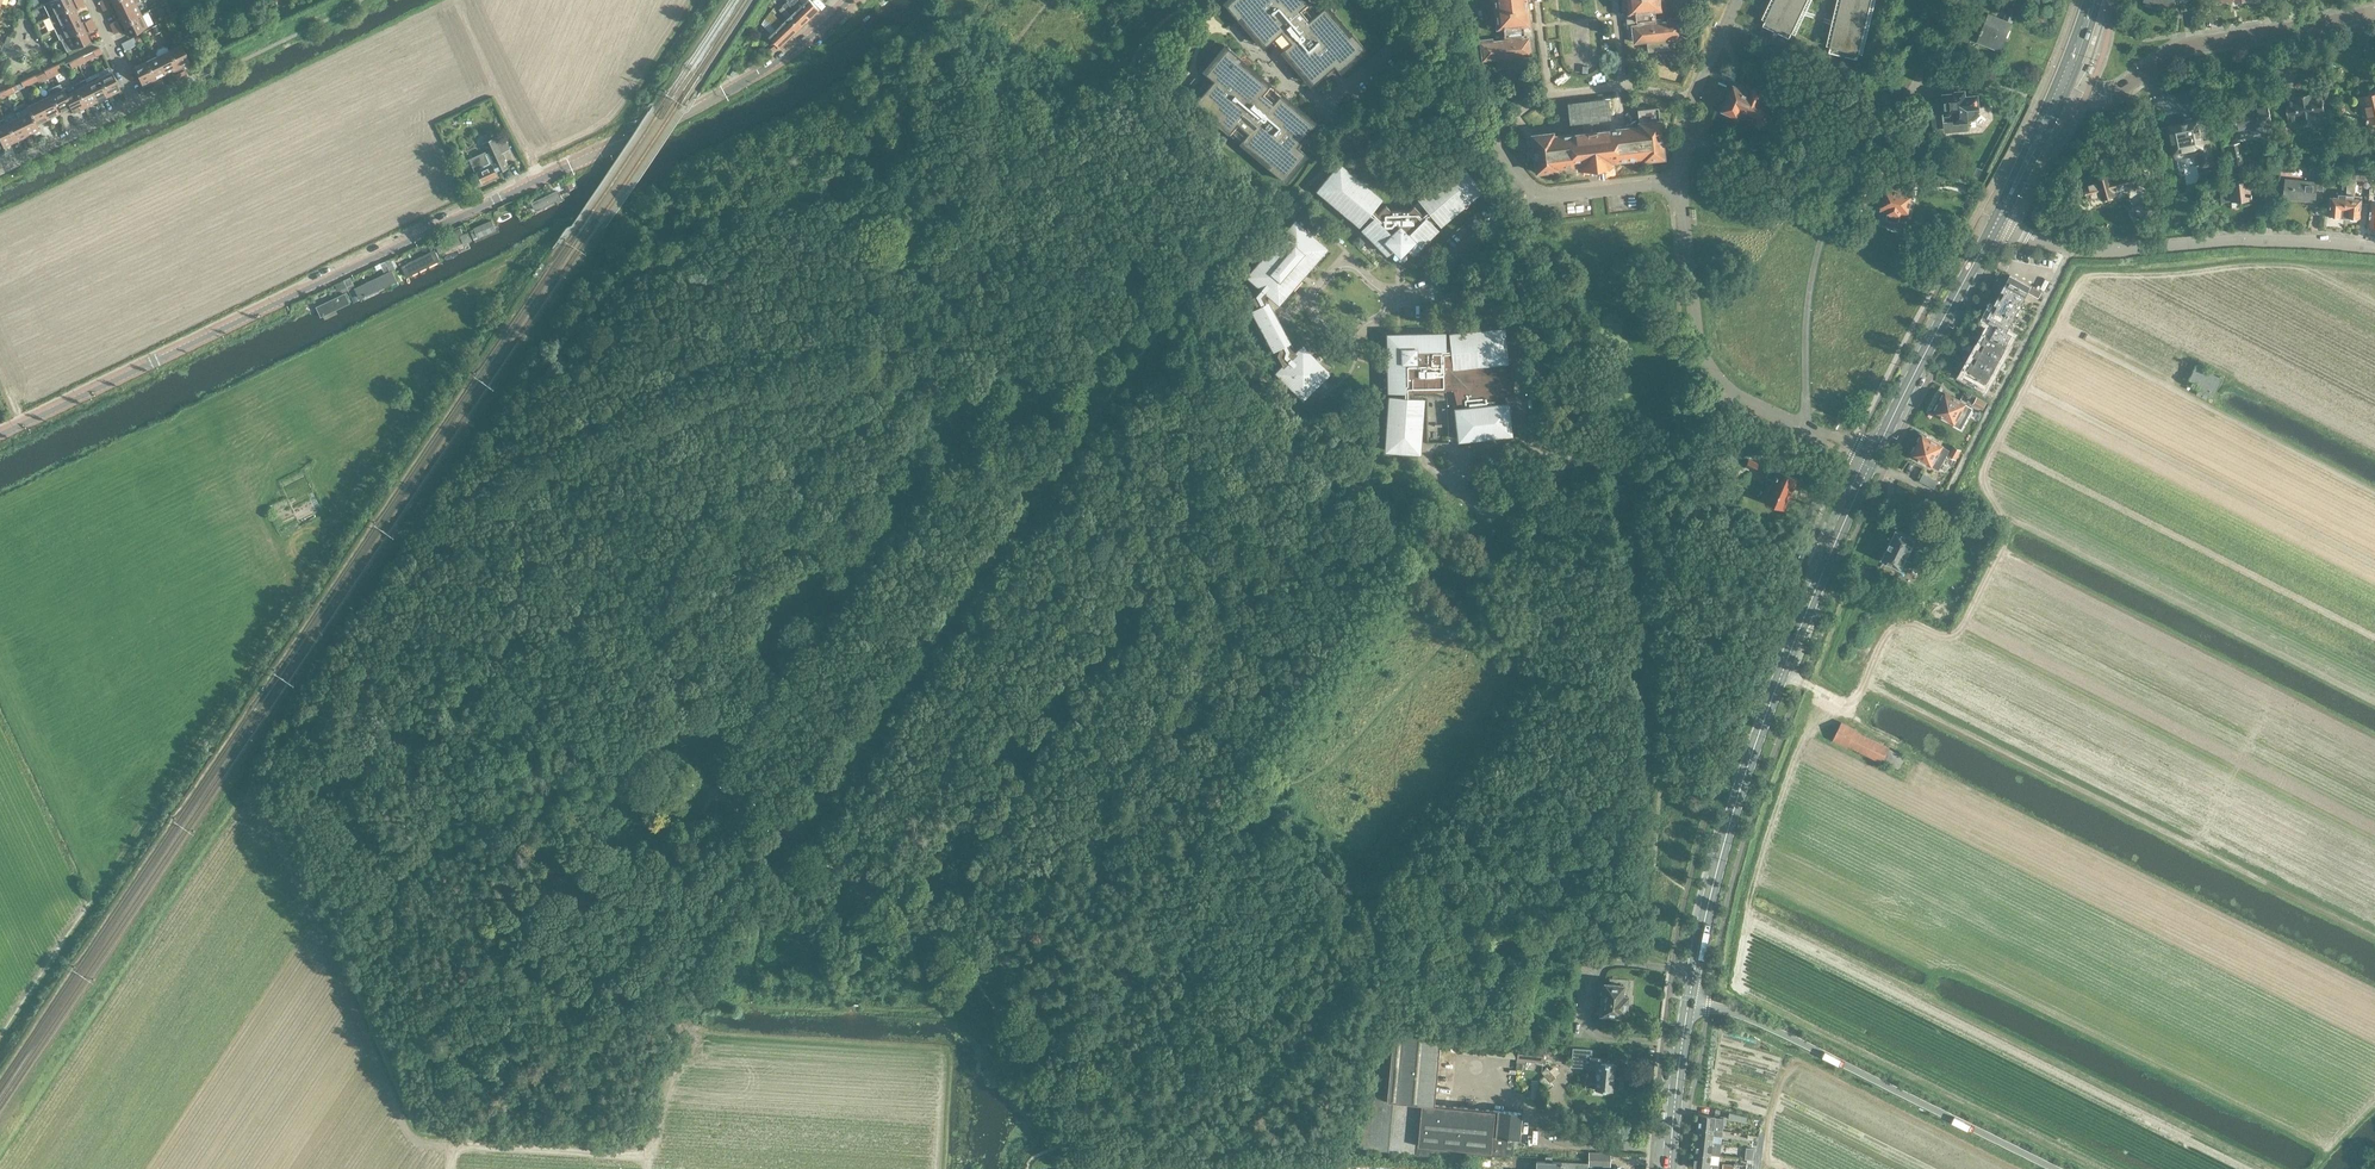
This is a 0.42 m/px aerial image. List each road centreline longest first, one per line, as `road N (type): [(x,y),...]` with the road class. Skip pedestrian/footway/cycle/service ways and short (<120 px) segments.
road 1 (residential): [(0,434),(685,117),(777,61),(848,0)]
road 2 (track): [(2374,273),(2260,264),(2081,277),(1986,461),(1987,481),(2010,524),(1960,628),(1947,636),(1904,624),(1864,688),(1844,704),(1782,673)]
road 3 (primary): [(1690,998),(1753,752),(1871,463)]
road 4 (unclassified): [(2056,1168),(1773,1028),(1690,998)]
road 5 (unclassified): [(1871,463),(1734,395),(1713,374),(1698,350),(1681,183)]
road 6 (unclassified): [(2374,246),(2237,238),(2070,248)]
road 7 (residential): [(2089,87),(2123,88),(2185,45),(2374,12)]
road 8 (primary): [(1871,463),(1998,220)]
road 9 (residential): [(0,162),(3,169),(136,104),(89,0)]
road 10 (unclassified): [(1533,196),(1357,0)]
road 11 (track): [(131,842),(0,1038)]
road 12 (unknown): [(1482,140),(1550,93),(1626,86),(1691,99)]
road 13 (track): [(1839,193),(1926,68),(1945,0)]
road 14 (unclassified): [(1681,183),(1685,115),(1738,0)]
road 15 (primary): [(1670,1168),(1690,998)]
road 16 (primary): [(1998,220),(2065,79)]
road 17 (unclassified): [(1533,196),(1681,183)]

